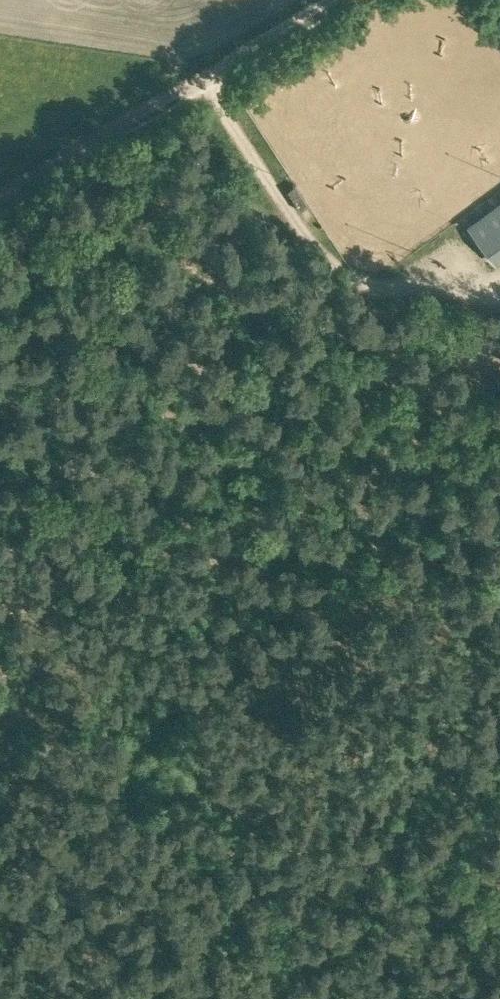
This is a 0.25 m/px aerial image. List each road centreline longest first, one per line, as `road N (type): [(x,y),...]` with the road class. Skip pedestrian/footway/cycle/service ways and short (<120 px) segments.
road 1 (track): [(0,803),(118,661),(397,286)]
road 2 (track): [(159,233),(281,320),(332,375),(499,492)]
road 3 (track): [(220,65),(293,193),(378,276),(397,286),(499,297)]
road 4 (track): [(0,201),(331,0)]
road 5 (track): [(0,237),(159,233),(202,179),(258,131)]
road 6 (track): [(159,233),(278,249),(340,242)]
road 7 (track): [(367,332),(499,431)]
road 8 (track): [(0,349),(50,267),(52,237)]

